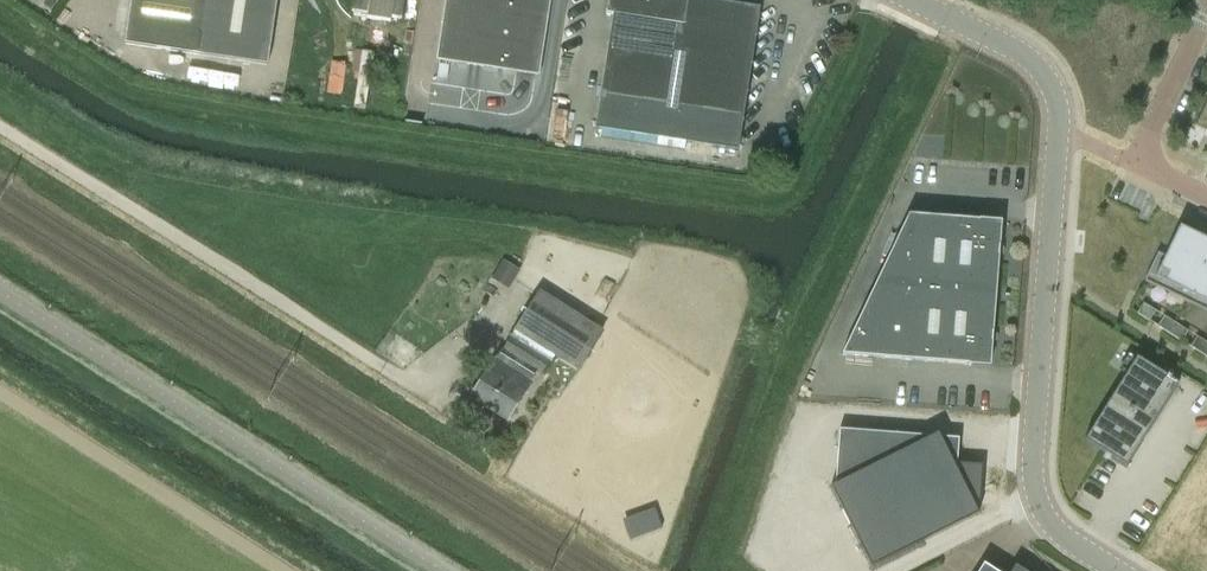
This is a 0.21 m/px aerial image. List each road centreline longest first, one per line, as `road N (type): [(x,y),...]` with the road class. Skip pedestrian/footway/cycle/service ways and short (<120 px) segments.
road 1 (unclassified): [(911,0),(1027,58),(1057,106),(1031,476),(1050,529),(1111,570)]
road 2 (unclassified): [(443,570),(0,292)]
road 3 (residential): [(1206,200),(1143,159),(1206,19)]

